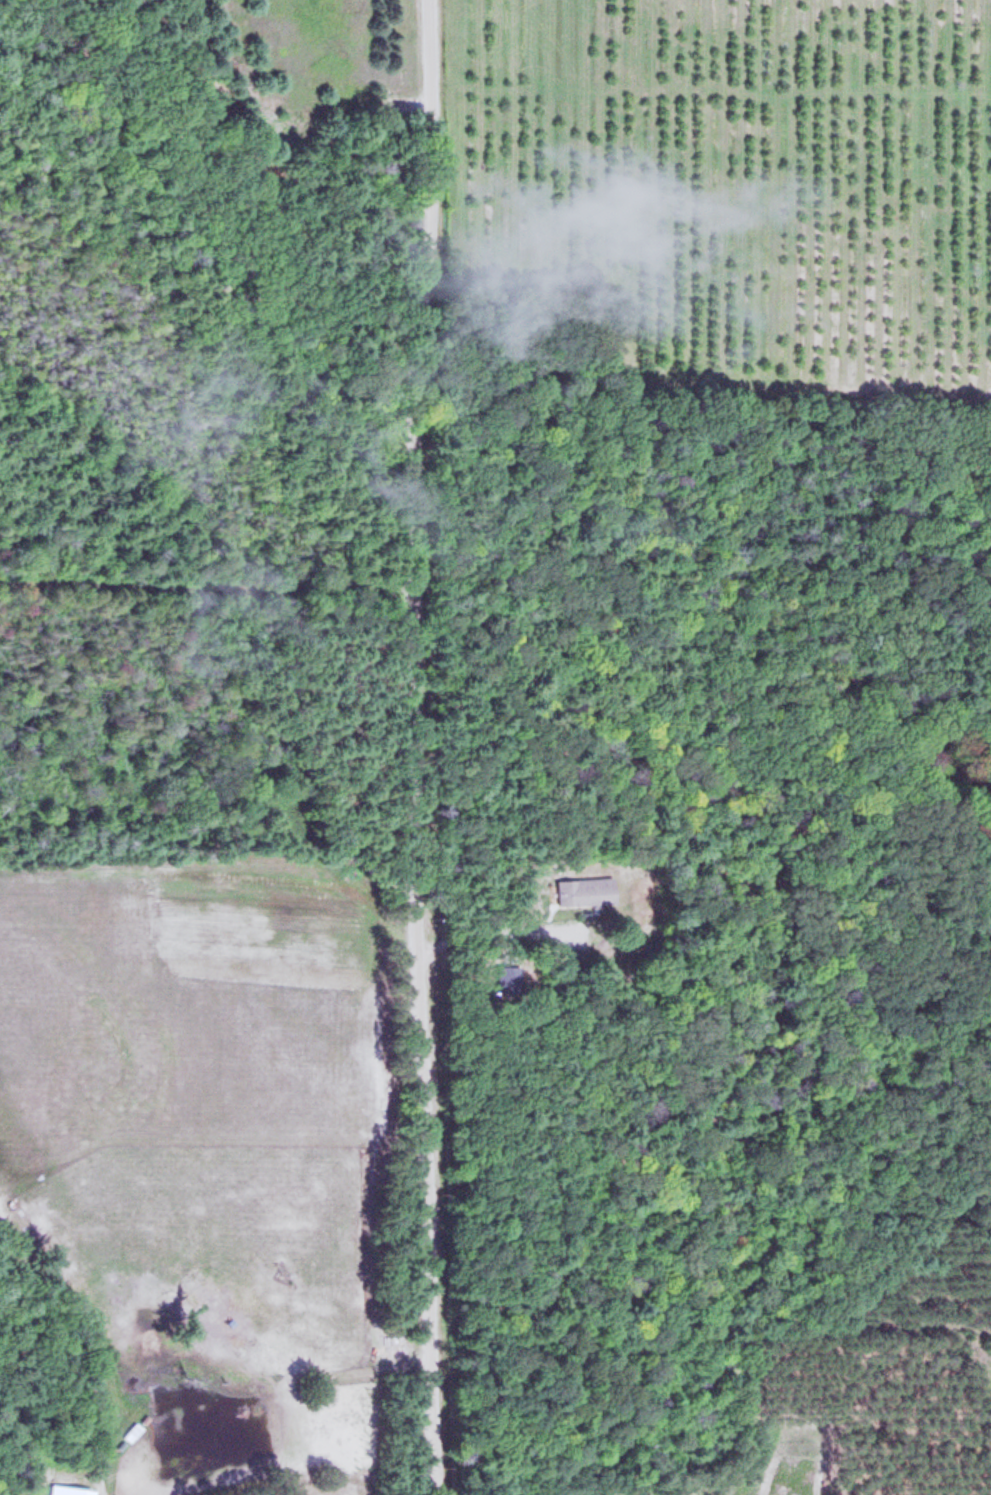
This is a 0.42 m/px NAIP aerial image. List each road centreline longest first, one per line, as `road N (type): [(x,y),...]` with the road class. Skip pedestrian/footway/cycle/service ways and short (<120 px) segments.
road 1 (residential): [(433,1494),(408,415),(429,216),(428,0)]
road 2 (track): [(411,589),(0,585)]

